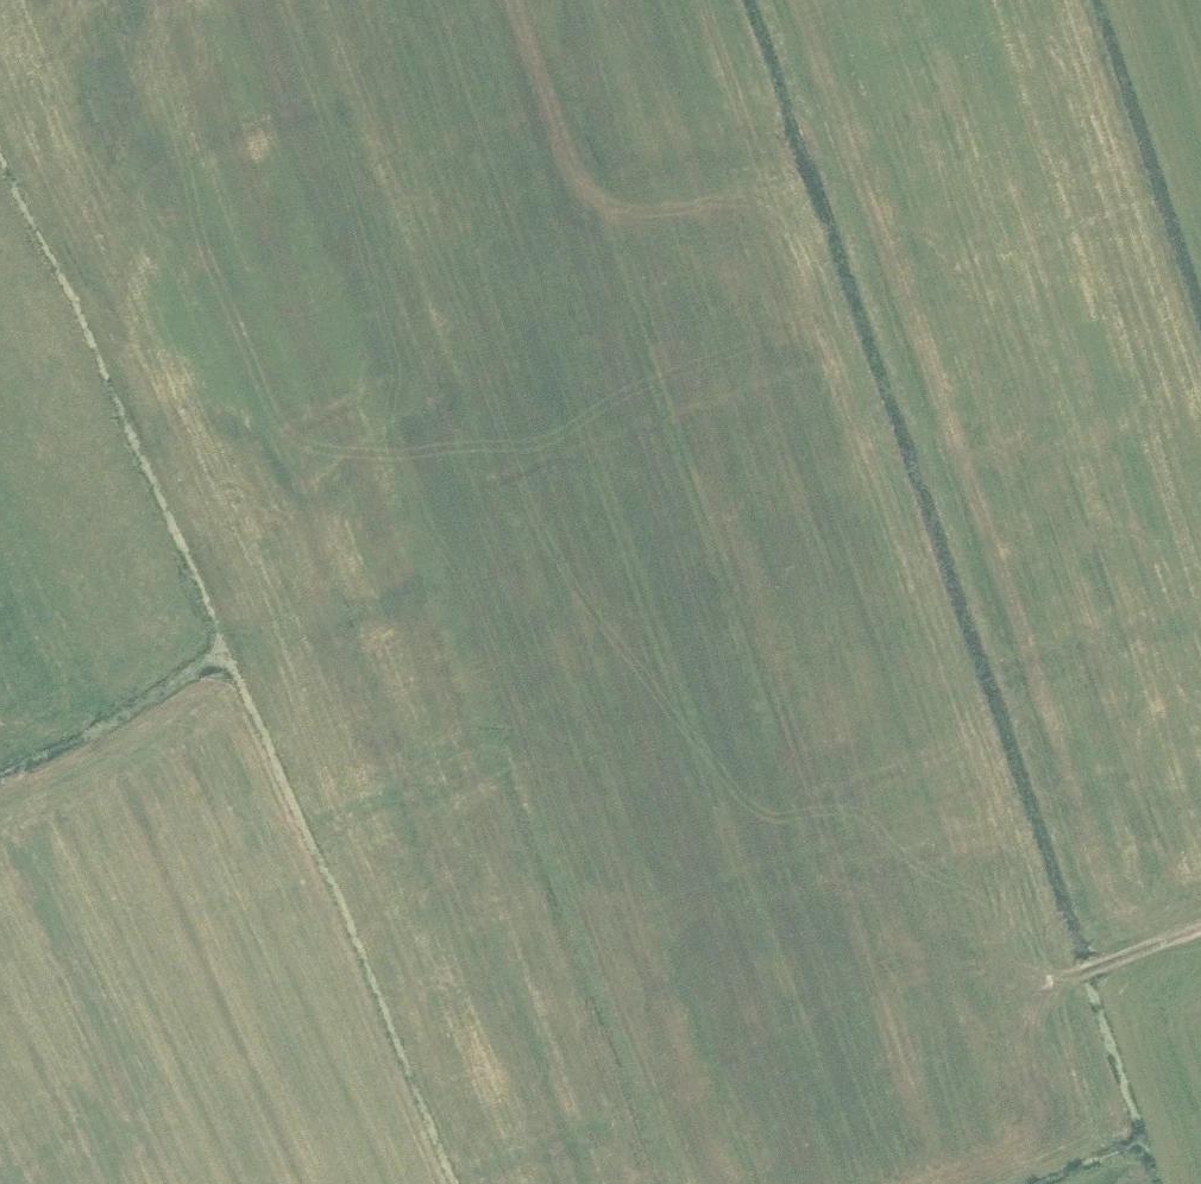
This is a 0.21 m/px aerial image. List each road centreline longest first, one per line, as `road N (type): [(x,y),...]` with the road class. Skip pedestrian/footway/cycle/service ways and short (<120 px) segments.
road 1 (track): [(1200,931),(1050,982)]

